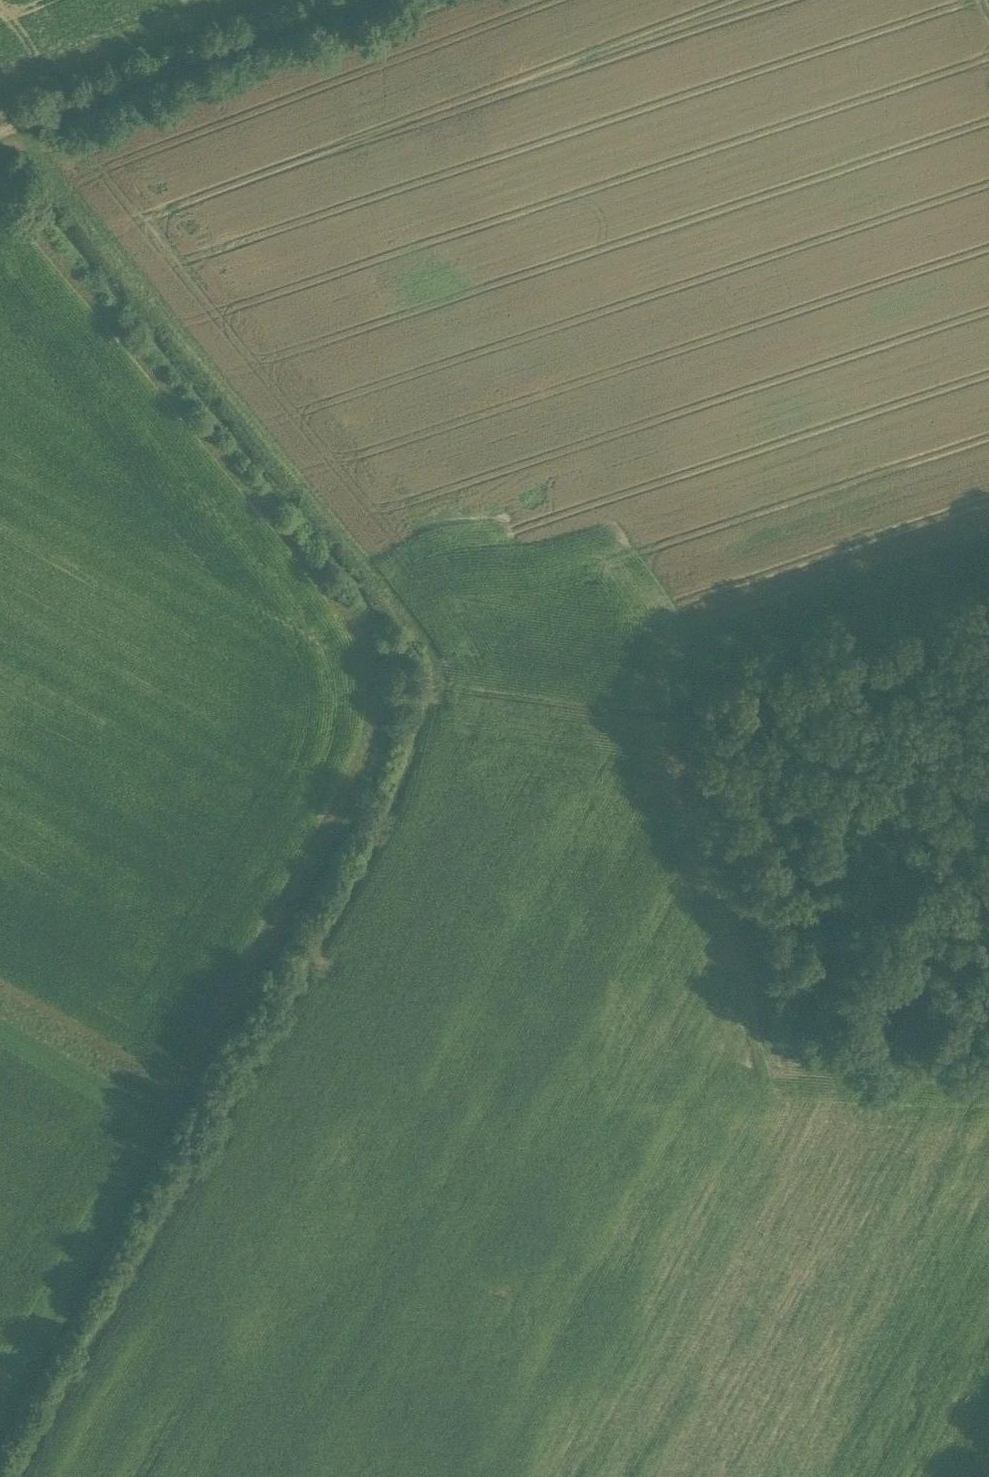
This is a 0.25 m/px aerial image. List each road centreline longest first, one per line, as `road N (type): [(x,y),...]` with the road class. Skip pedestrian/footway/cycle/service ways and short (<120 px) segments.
road 1 (track): [(362,0),(0,134)]

